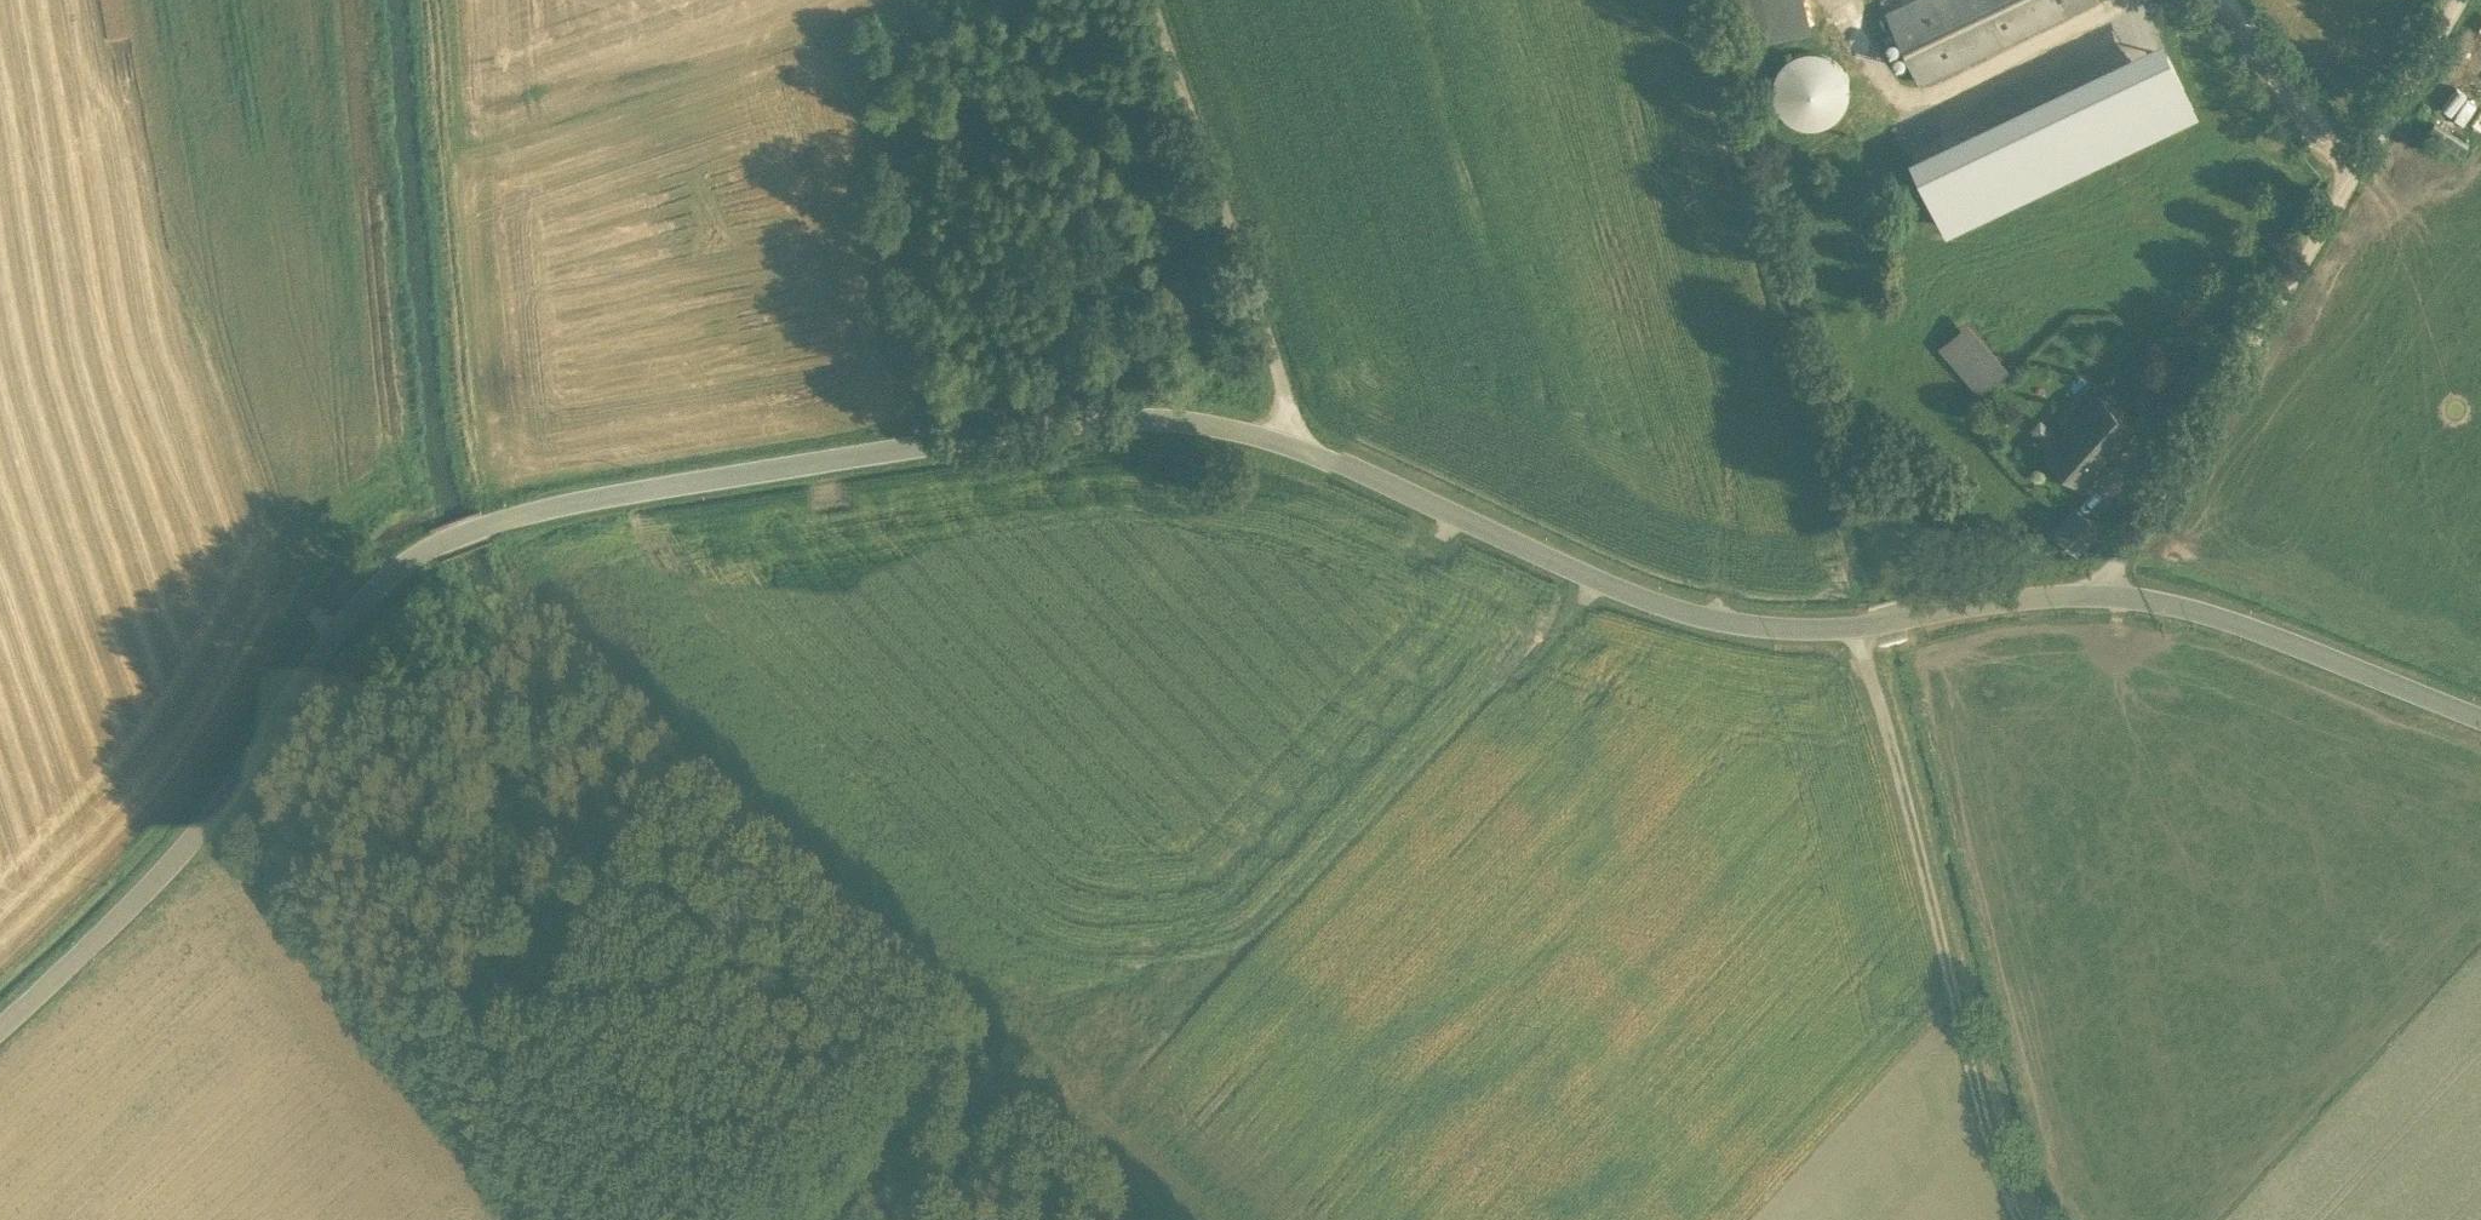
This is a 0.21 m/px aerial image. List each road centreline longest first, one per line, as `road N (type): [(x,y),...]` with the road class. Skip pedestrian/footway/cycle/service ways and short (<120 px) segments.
road 1 (tertiary): [(1304,449),(1132,420),(1074,426),(606,498),(527,517),(395,571),(323,646),(188,856),(0,1032)]
road 2 (tertiary): [(2110,586),(1861,627),(1769,633),(1651,609),(1304,449)]
road 3 (unclassified): [(2464,0),(2110,586)]
road 4 (unclassified): [(1149,0),(1304,449)]
road 5 (tertiary): [(2480,721),(2249,630),(2110,586)]

